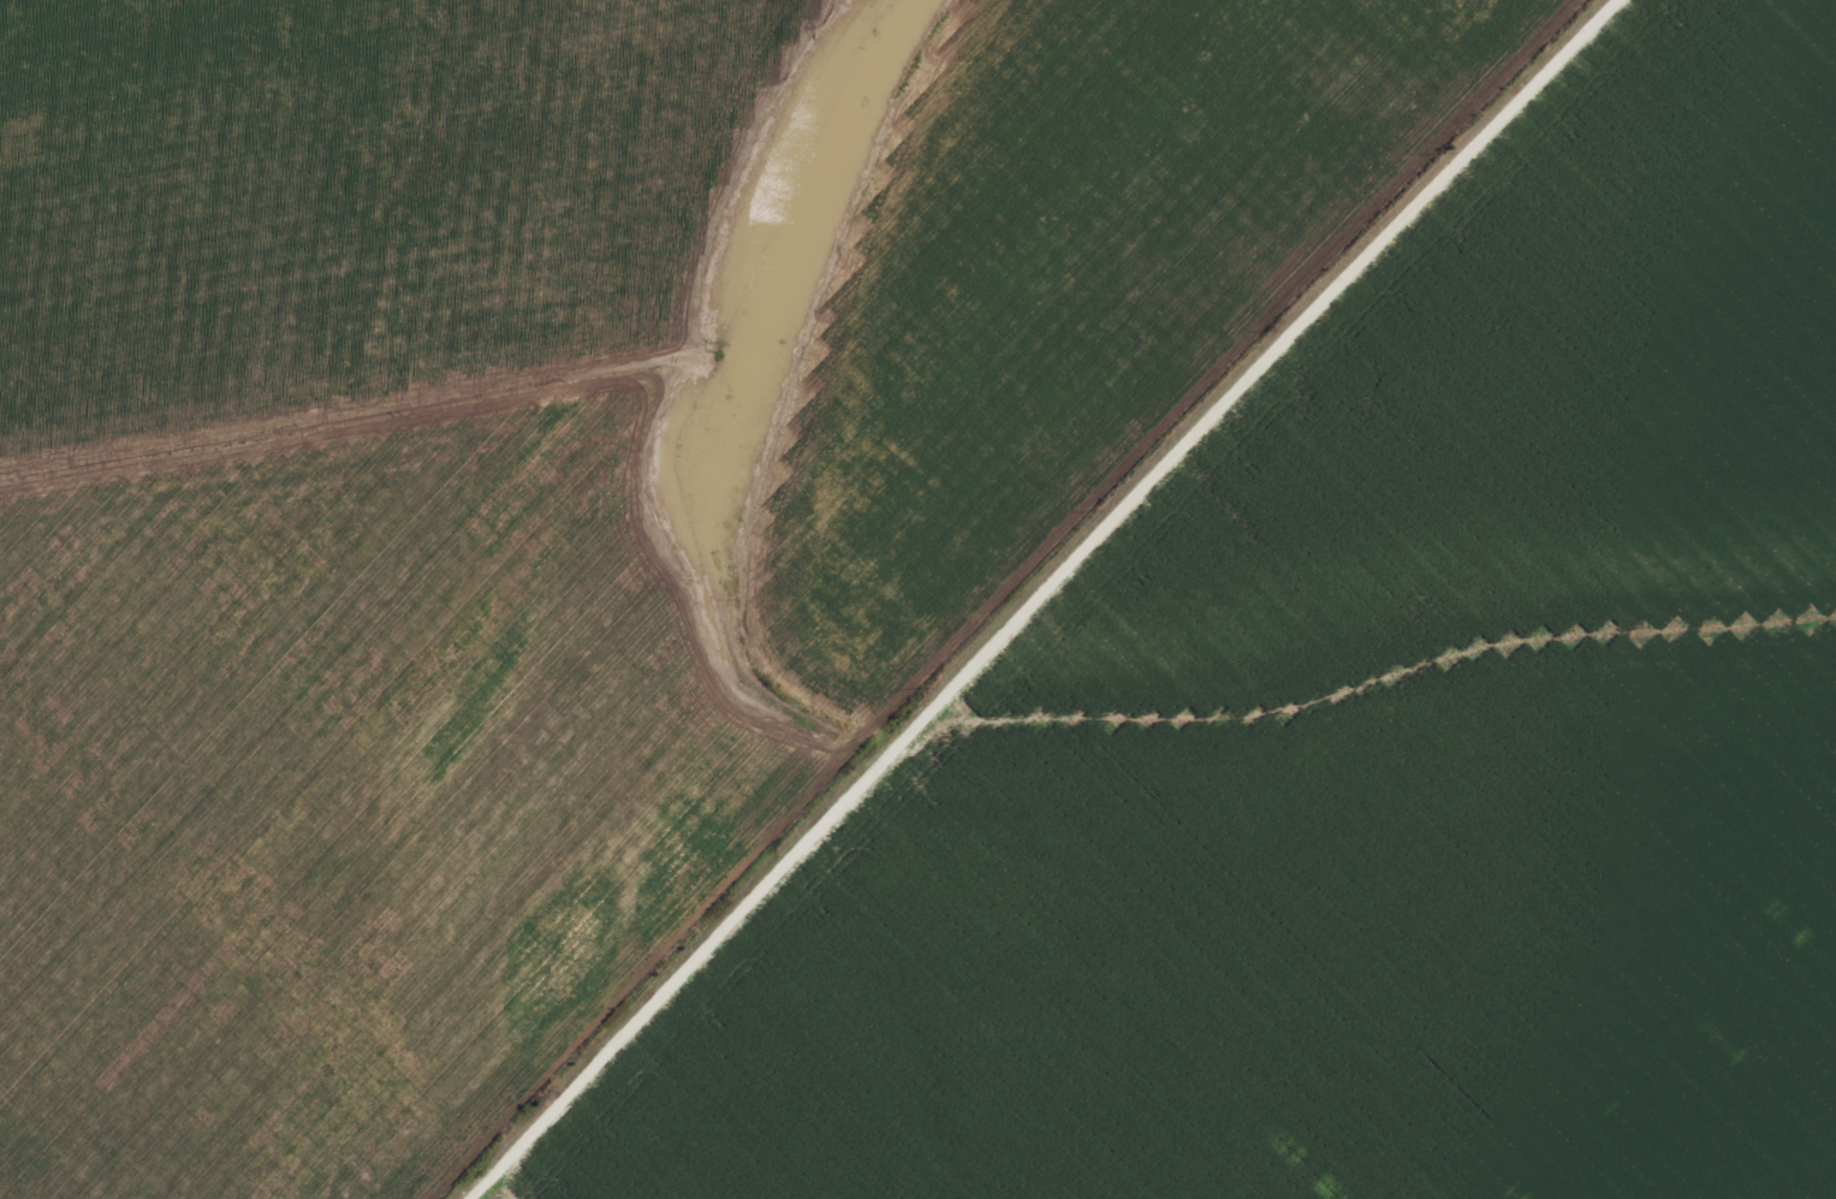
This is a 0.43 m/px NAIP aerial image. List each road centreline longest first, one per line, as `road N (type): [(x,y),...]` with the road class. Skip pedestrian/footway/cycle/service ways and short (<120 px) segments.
road 1 (residential): [(475,1198),(1635,0)]

